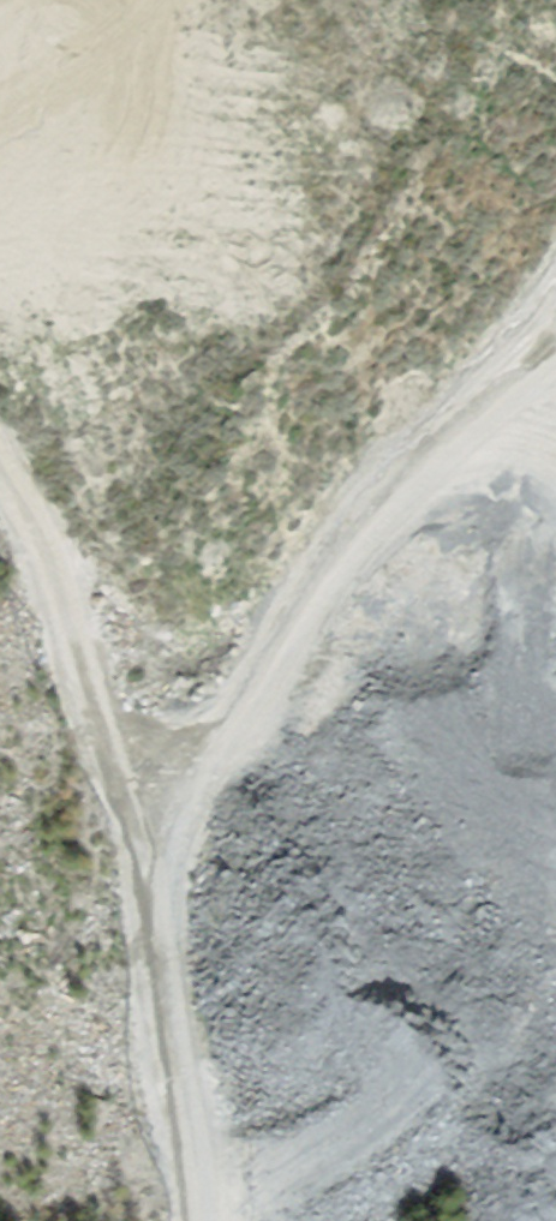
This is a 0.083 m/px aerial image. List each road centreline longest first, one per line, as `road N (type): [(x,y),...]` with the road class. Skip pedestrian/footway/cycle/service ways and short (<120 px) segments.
road 1 (track): [(0,470),(36,539),(150,858),(200,1179),(199,1220)]
road 2 (track): [(555,401),(466,431),(150,858)]

